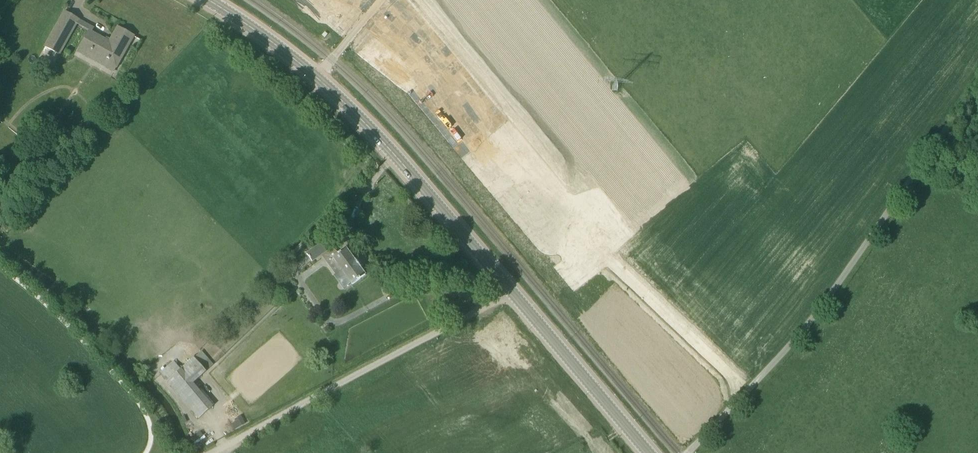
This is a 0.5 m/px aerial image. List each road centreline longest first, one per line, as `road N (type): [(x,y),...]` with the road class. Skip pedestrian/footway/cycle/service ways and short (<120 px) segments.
road 1 (unclassified): [(687,452),(811,321),(977,93)]
road 2 (unclassified): [(214,452),(511,291)]
road 3 (tertiary): [(511,291),(316,76)]
road 4 (tertiary): [(650,452),(511,291)]
road 5 (tertiary): [(316,76),(210,0)]

